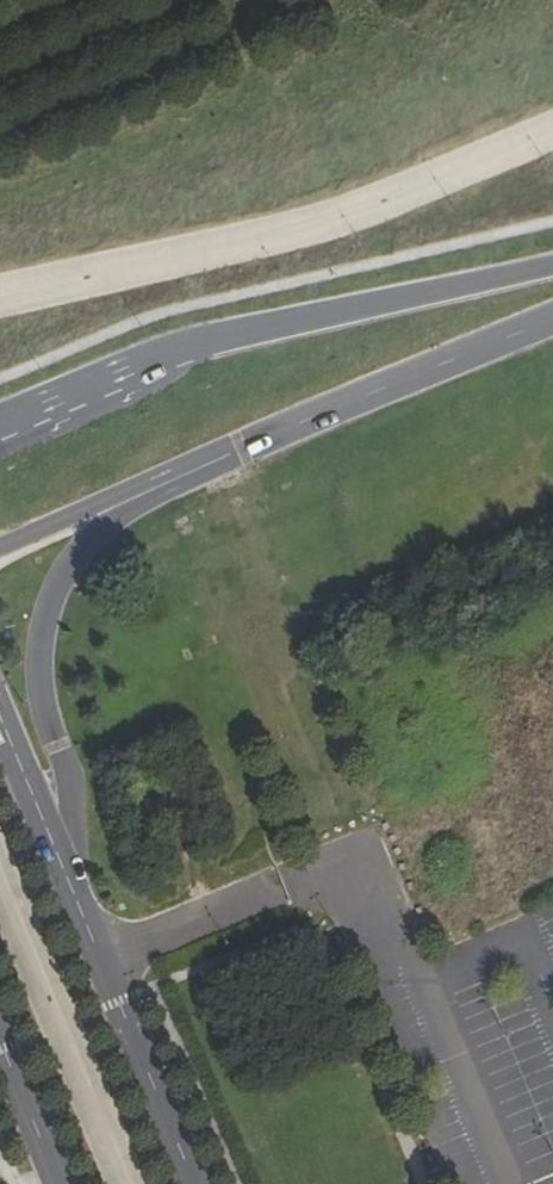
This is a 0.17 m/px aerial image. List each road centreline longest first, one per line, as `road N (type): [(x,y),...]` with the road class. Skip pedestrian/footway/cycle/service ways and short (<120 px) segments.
road 1 (secondary): [(552,266),(210,342),(0,429)]
road 2 (tertiary): [(68,881),(65,768),(44,700),(41,652),(52,601),(75,559),(116,517),(241,450)]
road 3 (secondary): [(241,450),(552,316)]
road 4 (tertiary): [(189,1183),(68,881)]
road 5 (secondary): [(0,546),(176,469),(241,450)]
road 6 (tertiary): [(68,881),(0,719)]
road 7 (tertiary): [(0,1041),(60,1183)]

